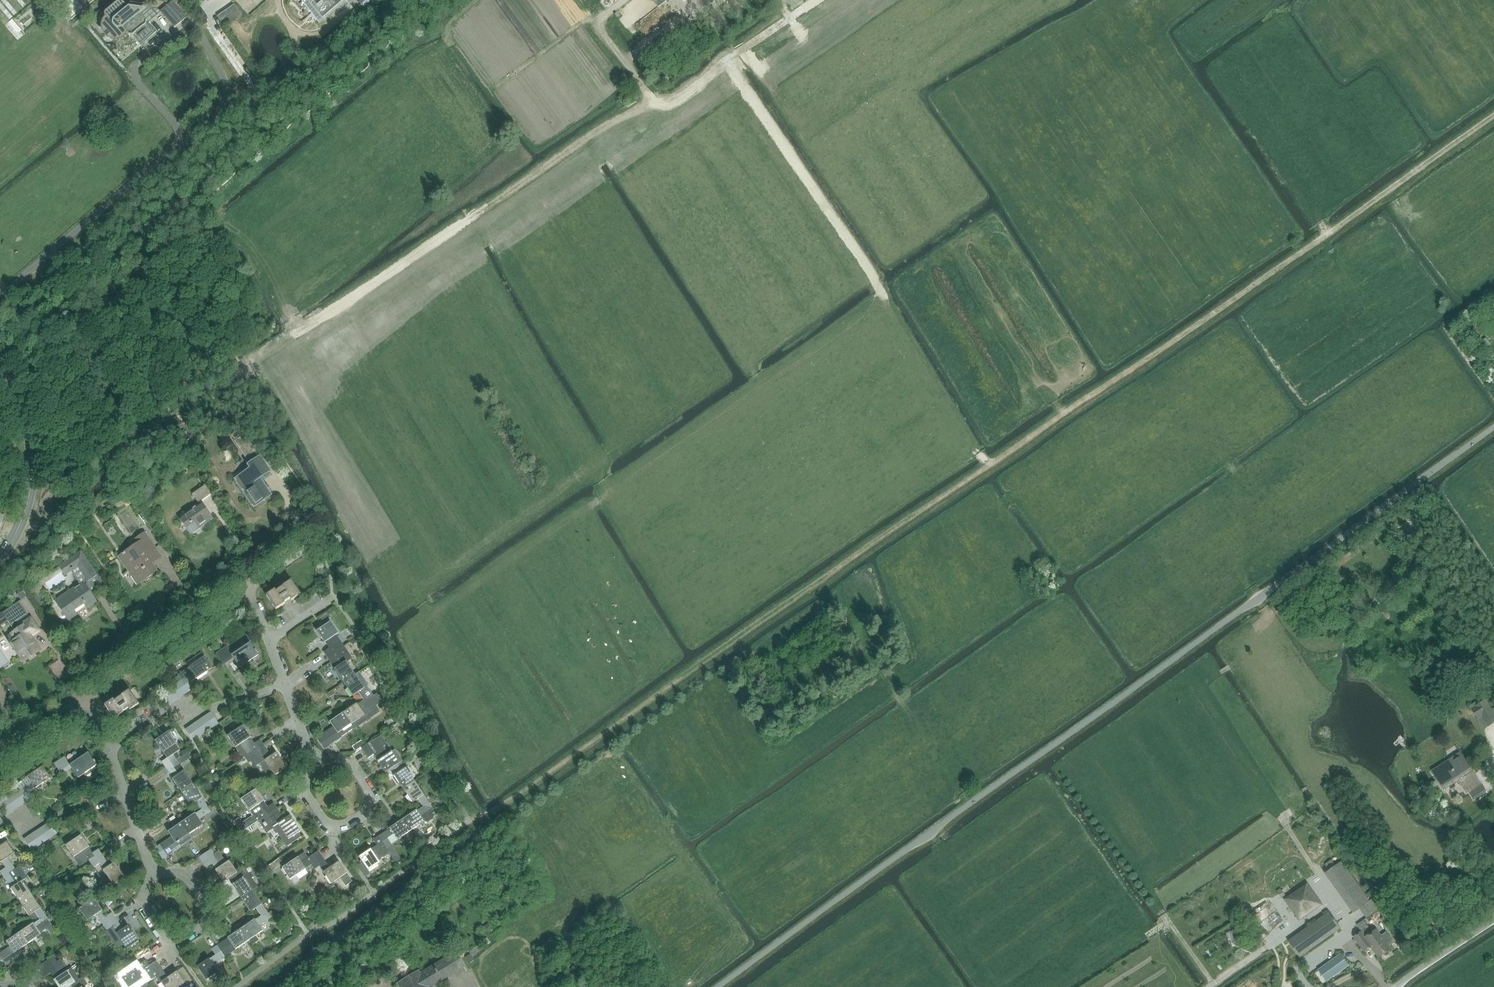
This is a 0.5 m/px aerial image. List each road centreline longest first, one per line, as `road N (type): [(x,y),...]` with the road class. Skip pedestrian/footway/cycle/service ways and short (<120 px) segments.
road 1 (unclassified): [(719,986),(1493,429)]
road 2 (track): [(469,821),(1064,414)]
road 3 (track): [(185,199),(240,241),(301,329),(591,134),(680,97),(736,53)]
road 4 (track): [(727,61),(866,264),(989,465)]
road 5 (track): [(608,124),(610,148),(743,341),(733,341),(677,256)]
road 6 (track): [(449,85),(428,56),(445,42),(497,87),(589,20),(651,105)]
road 7 (track): [(1064,414),(1321,237)]
road 8 (track): [(1321,237),(1493,114)]
road 9 (tertiary): [(0,557),(24,513),(32,459),(21,405),(0,368)]
road 10 (residential): [(90,695),(246,589)]
road 11 (residential): [(112,751),(173,713),(284,686)]
road 12 (residential): [(190,884),(204,918),(185,939),(170,941),(148,910),(153,873)]
road 13 (residential): [(313,758),(307,794),(327,826),(350,825),(371,795)]
road 14 (residential): [(0,822),(56,816),(127,794)]

